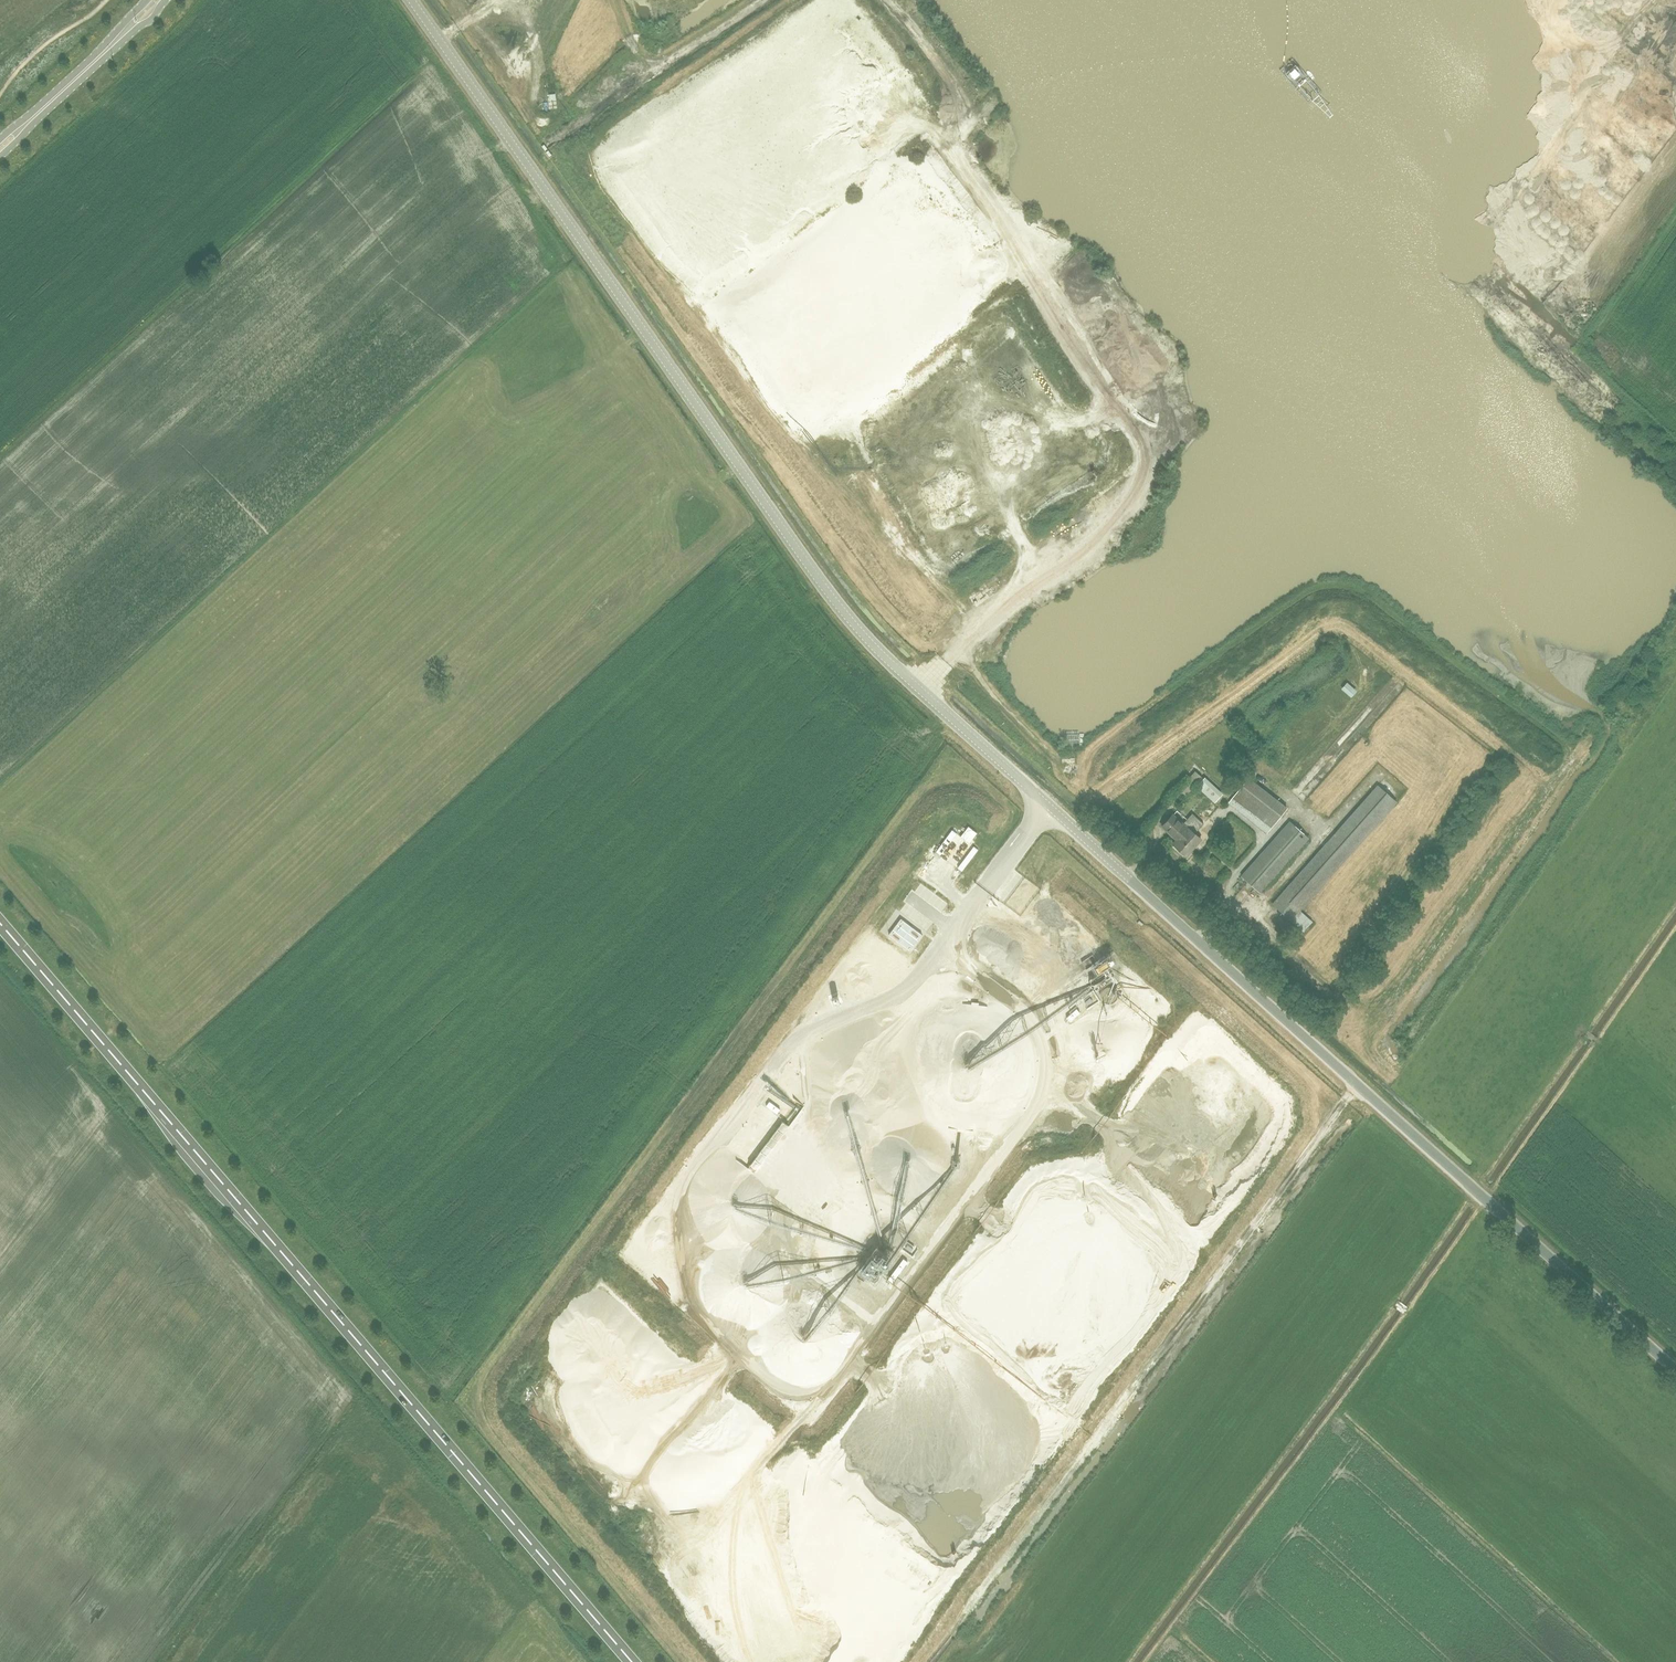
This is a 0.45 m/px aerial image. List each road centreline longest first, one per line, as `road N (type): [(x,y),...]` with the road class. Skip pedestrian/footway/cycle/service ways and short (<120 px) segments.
road 1 (unclassified): [(1675,1372),(844,614),(410,0)]
road 2 (primary): [(632,1661),(0,923)]

